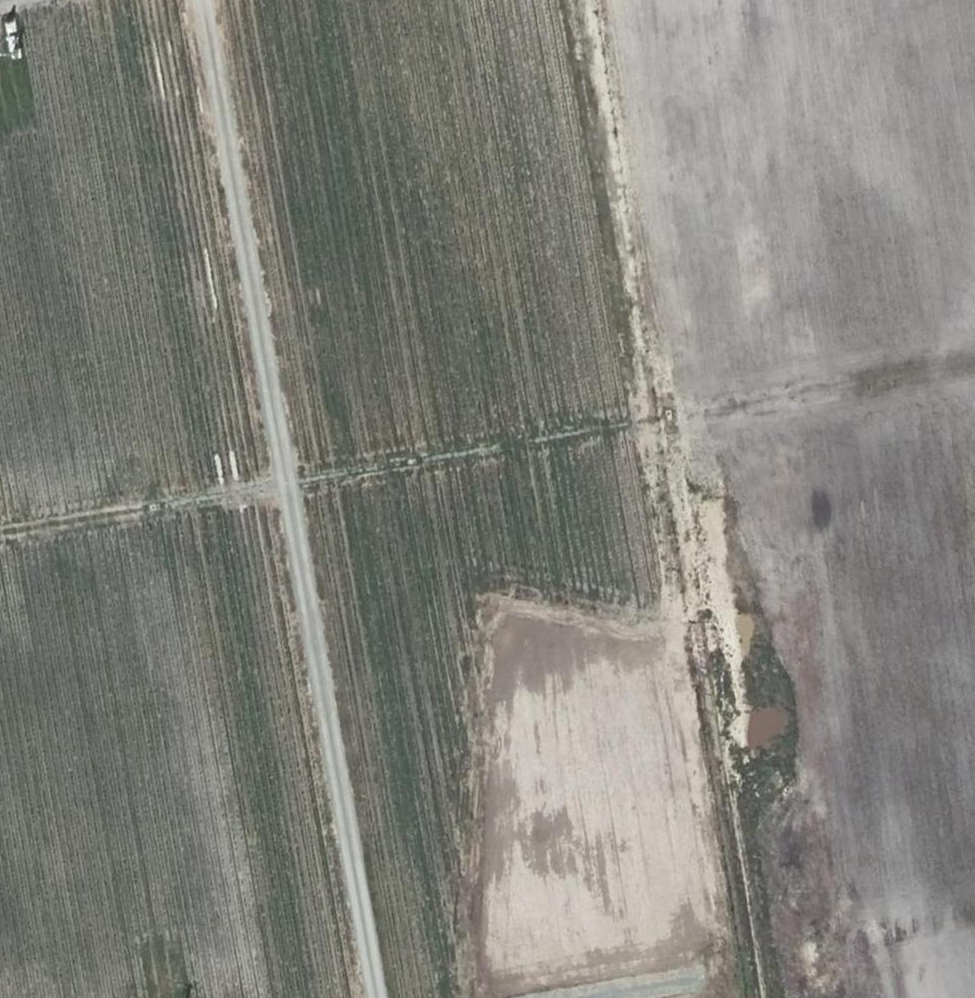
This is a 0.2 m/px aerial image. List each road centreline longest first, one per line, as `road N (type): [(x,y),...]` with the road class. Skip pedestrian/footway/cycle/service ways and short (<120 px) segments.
road 1 (track): [(199,0),(287,482),(368,997)]
road 2 (track): [(744,997),(646,421),(589,0)]
road 3 (track): [(0,533),(646,421)]
road 4 (track): [(450,997),(483,621),(511,595),(536,593),(643,610),(679,604)]

